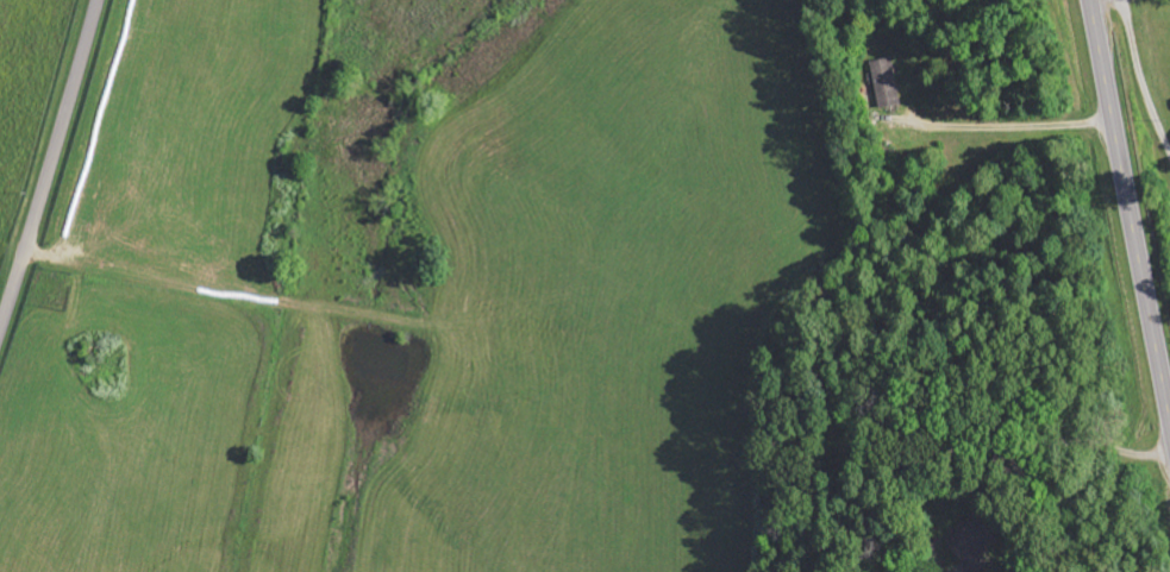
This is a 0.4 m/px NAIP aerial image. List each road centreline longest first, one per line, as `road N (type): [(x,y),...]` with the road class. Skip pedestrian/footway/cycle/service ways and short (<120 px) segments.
road 1 (trunk): [(1169,416),(1090,0)]
road 2 (residential): [(0,323),(96,0)]

